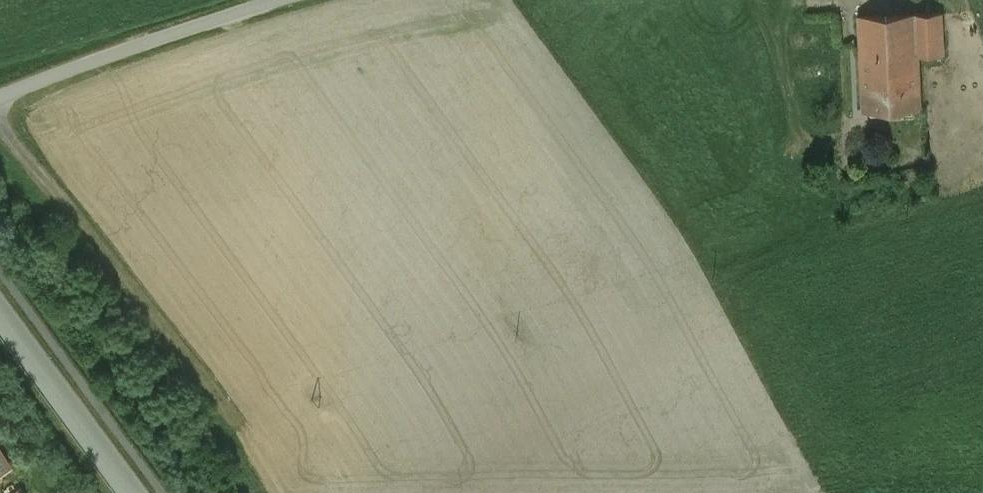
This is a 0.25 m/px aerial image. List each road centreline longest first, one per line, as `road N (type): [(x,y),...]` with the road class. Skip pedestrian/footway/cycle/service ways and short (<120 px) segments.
road 1 (unclassified): [(278,0),(0,97)]
road 2 (tertiary): [(135,492),(0,311)]

